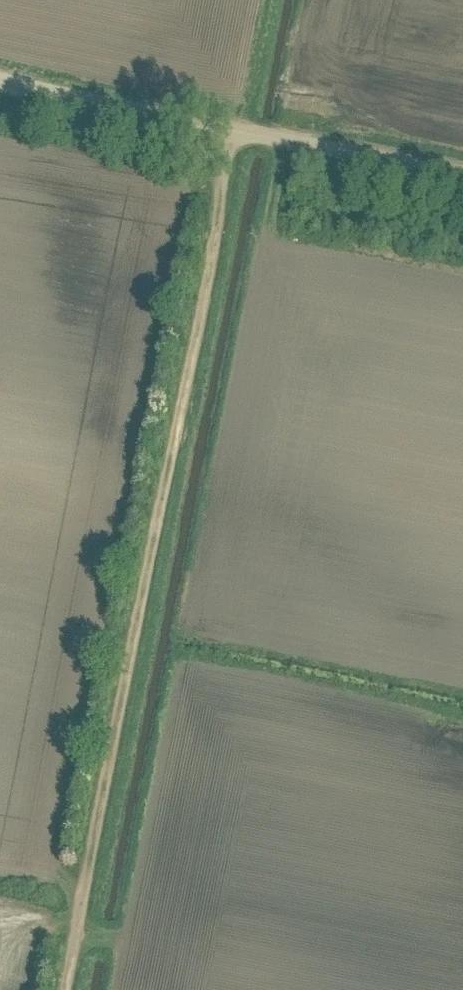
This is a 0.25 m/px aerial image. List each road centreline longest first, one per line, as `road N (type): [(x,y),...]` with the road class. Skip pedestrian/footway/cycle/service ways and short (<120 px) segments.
road 1 (track): [(66,989),(236,132)]
road 2 (unclassified): [(0,81),(462,179)]

